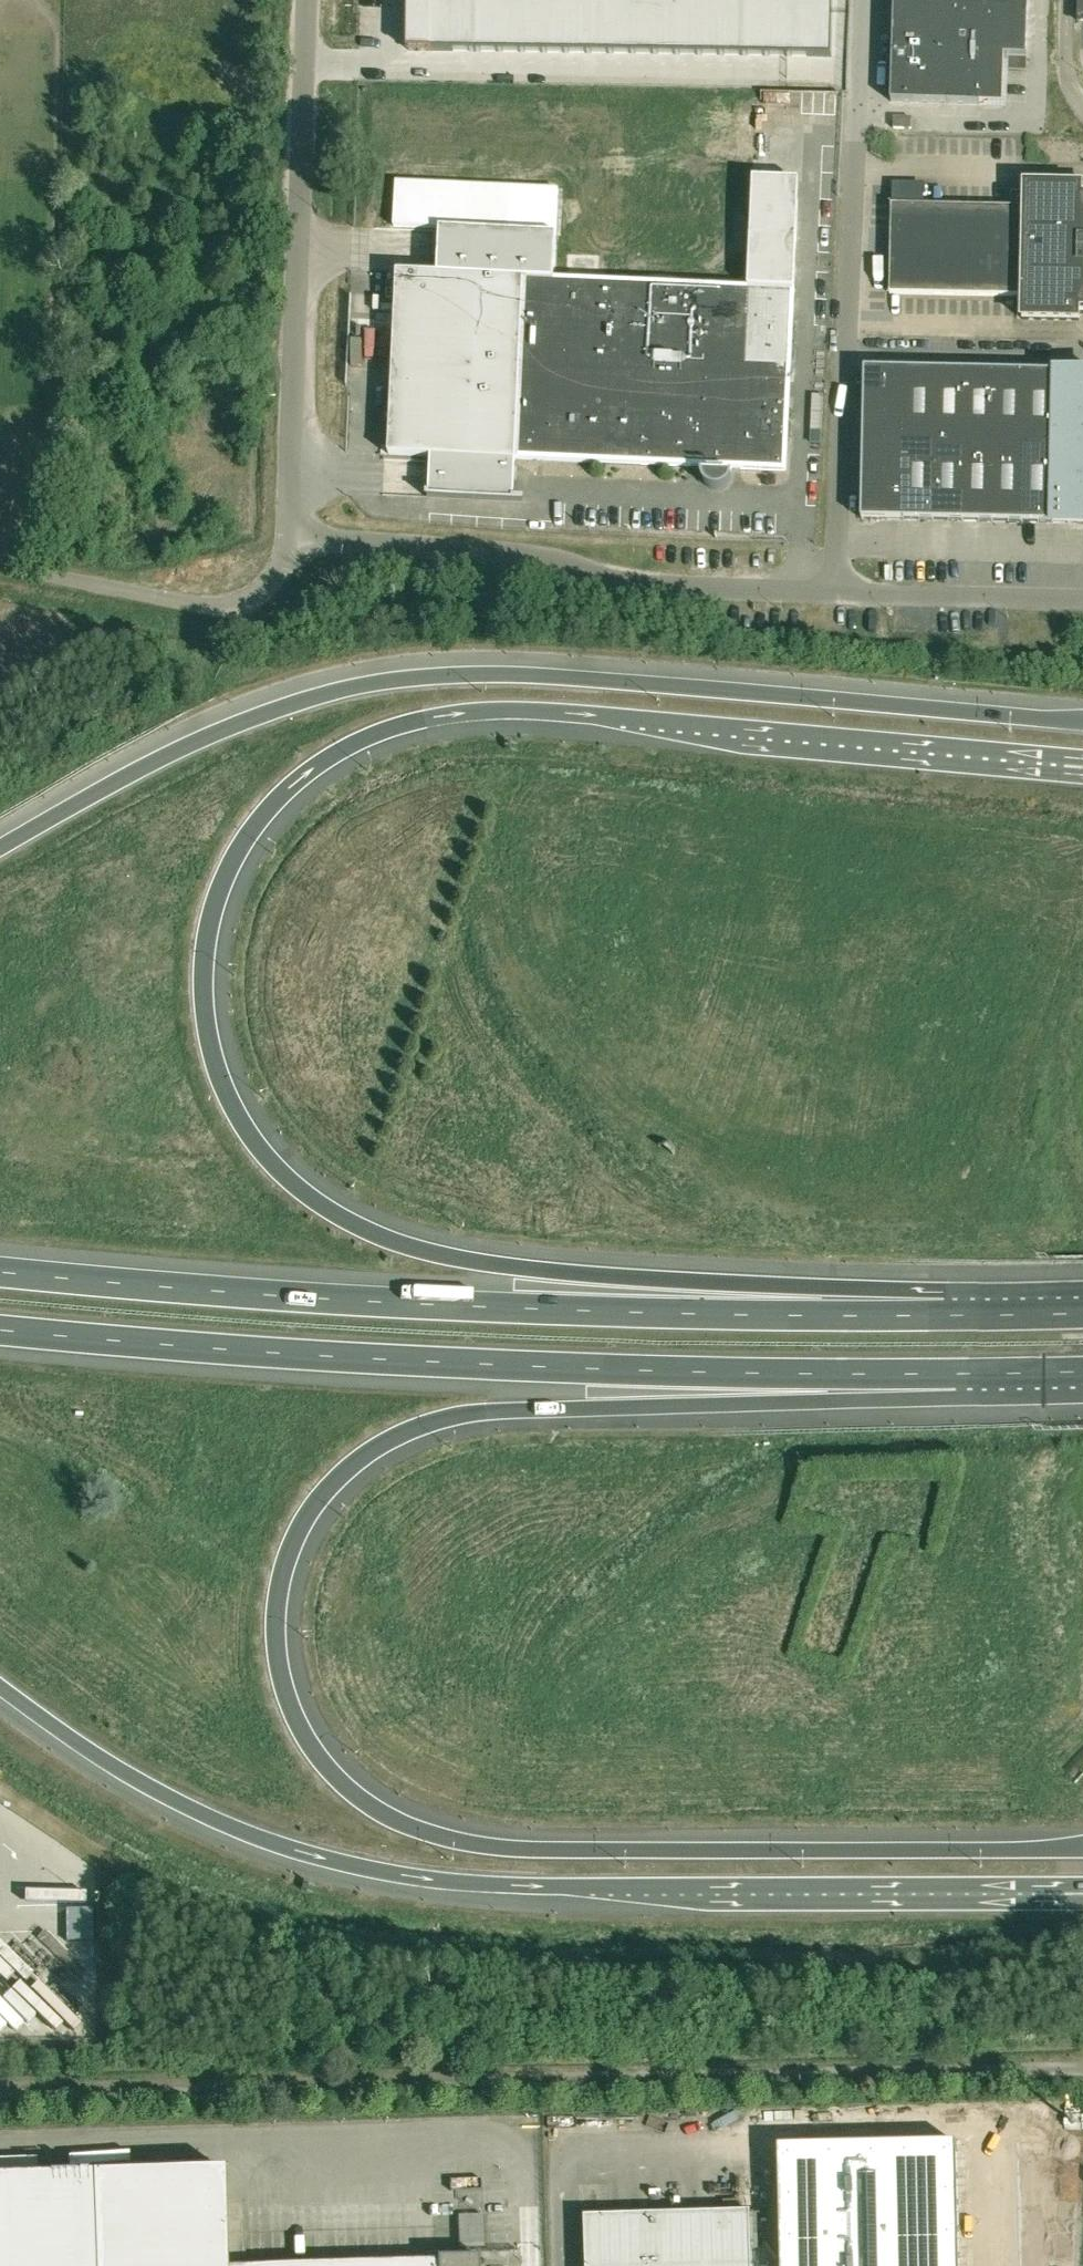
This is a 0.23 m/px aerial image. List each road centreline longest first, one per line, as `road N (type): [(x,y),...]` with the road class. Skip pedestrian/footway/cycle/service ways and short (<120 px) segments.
road 1 (motorway): [(939,1316),(465,1261),(359,1228),(274,1163),(225,1086),(205,994),(216,903),(250,835),(294,784),(359,741),(433,717),(521,710),(1082,757)]
road 2 (motorway): [(1082,1849),(564,1851),(478,1844),(423,1830),(349,1790),(305,1736),(285,1684),(277,1615),(299,1535),(335,1483),(405,1434),(485,1411),(956,1374)]
road 3 (motorway): [(0,1683),(96,1753),(204,1814),(290,1848),(414,1878),(503,1886),(1082,1884)]
road 4 (motorway): [(1082,720),(548,674),(432,675),(336,690),(238,723),(0,846)]
road 5 (motorway): [(0,1330),(611,1371),(956,1374)]
road 6 (motorway): [(939,1316),(332,1298),(0,1269)]
road 7 (unclassified): [(836,594),(864,0)]
road 8 (unclassified): [(836,594),(637,585),(544,555),(289,539)]
road 9 (unclassified): [(289,539),(310,0)]
road 10 (unclassified): [(289,539),(286,565),(249,601),(224,609),(0,564)]
road 11 (unclassified): [(1082,599),(836,594)]
road 12 (motorway): [(1082,1313),(939,1316)]
road 13 (motorway): [(956,1374),(1082,1372)]

